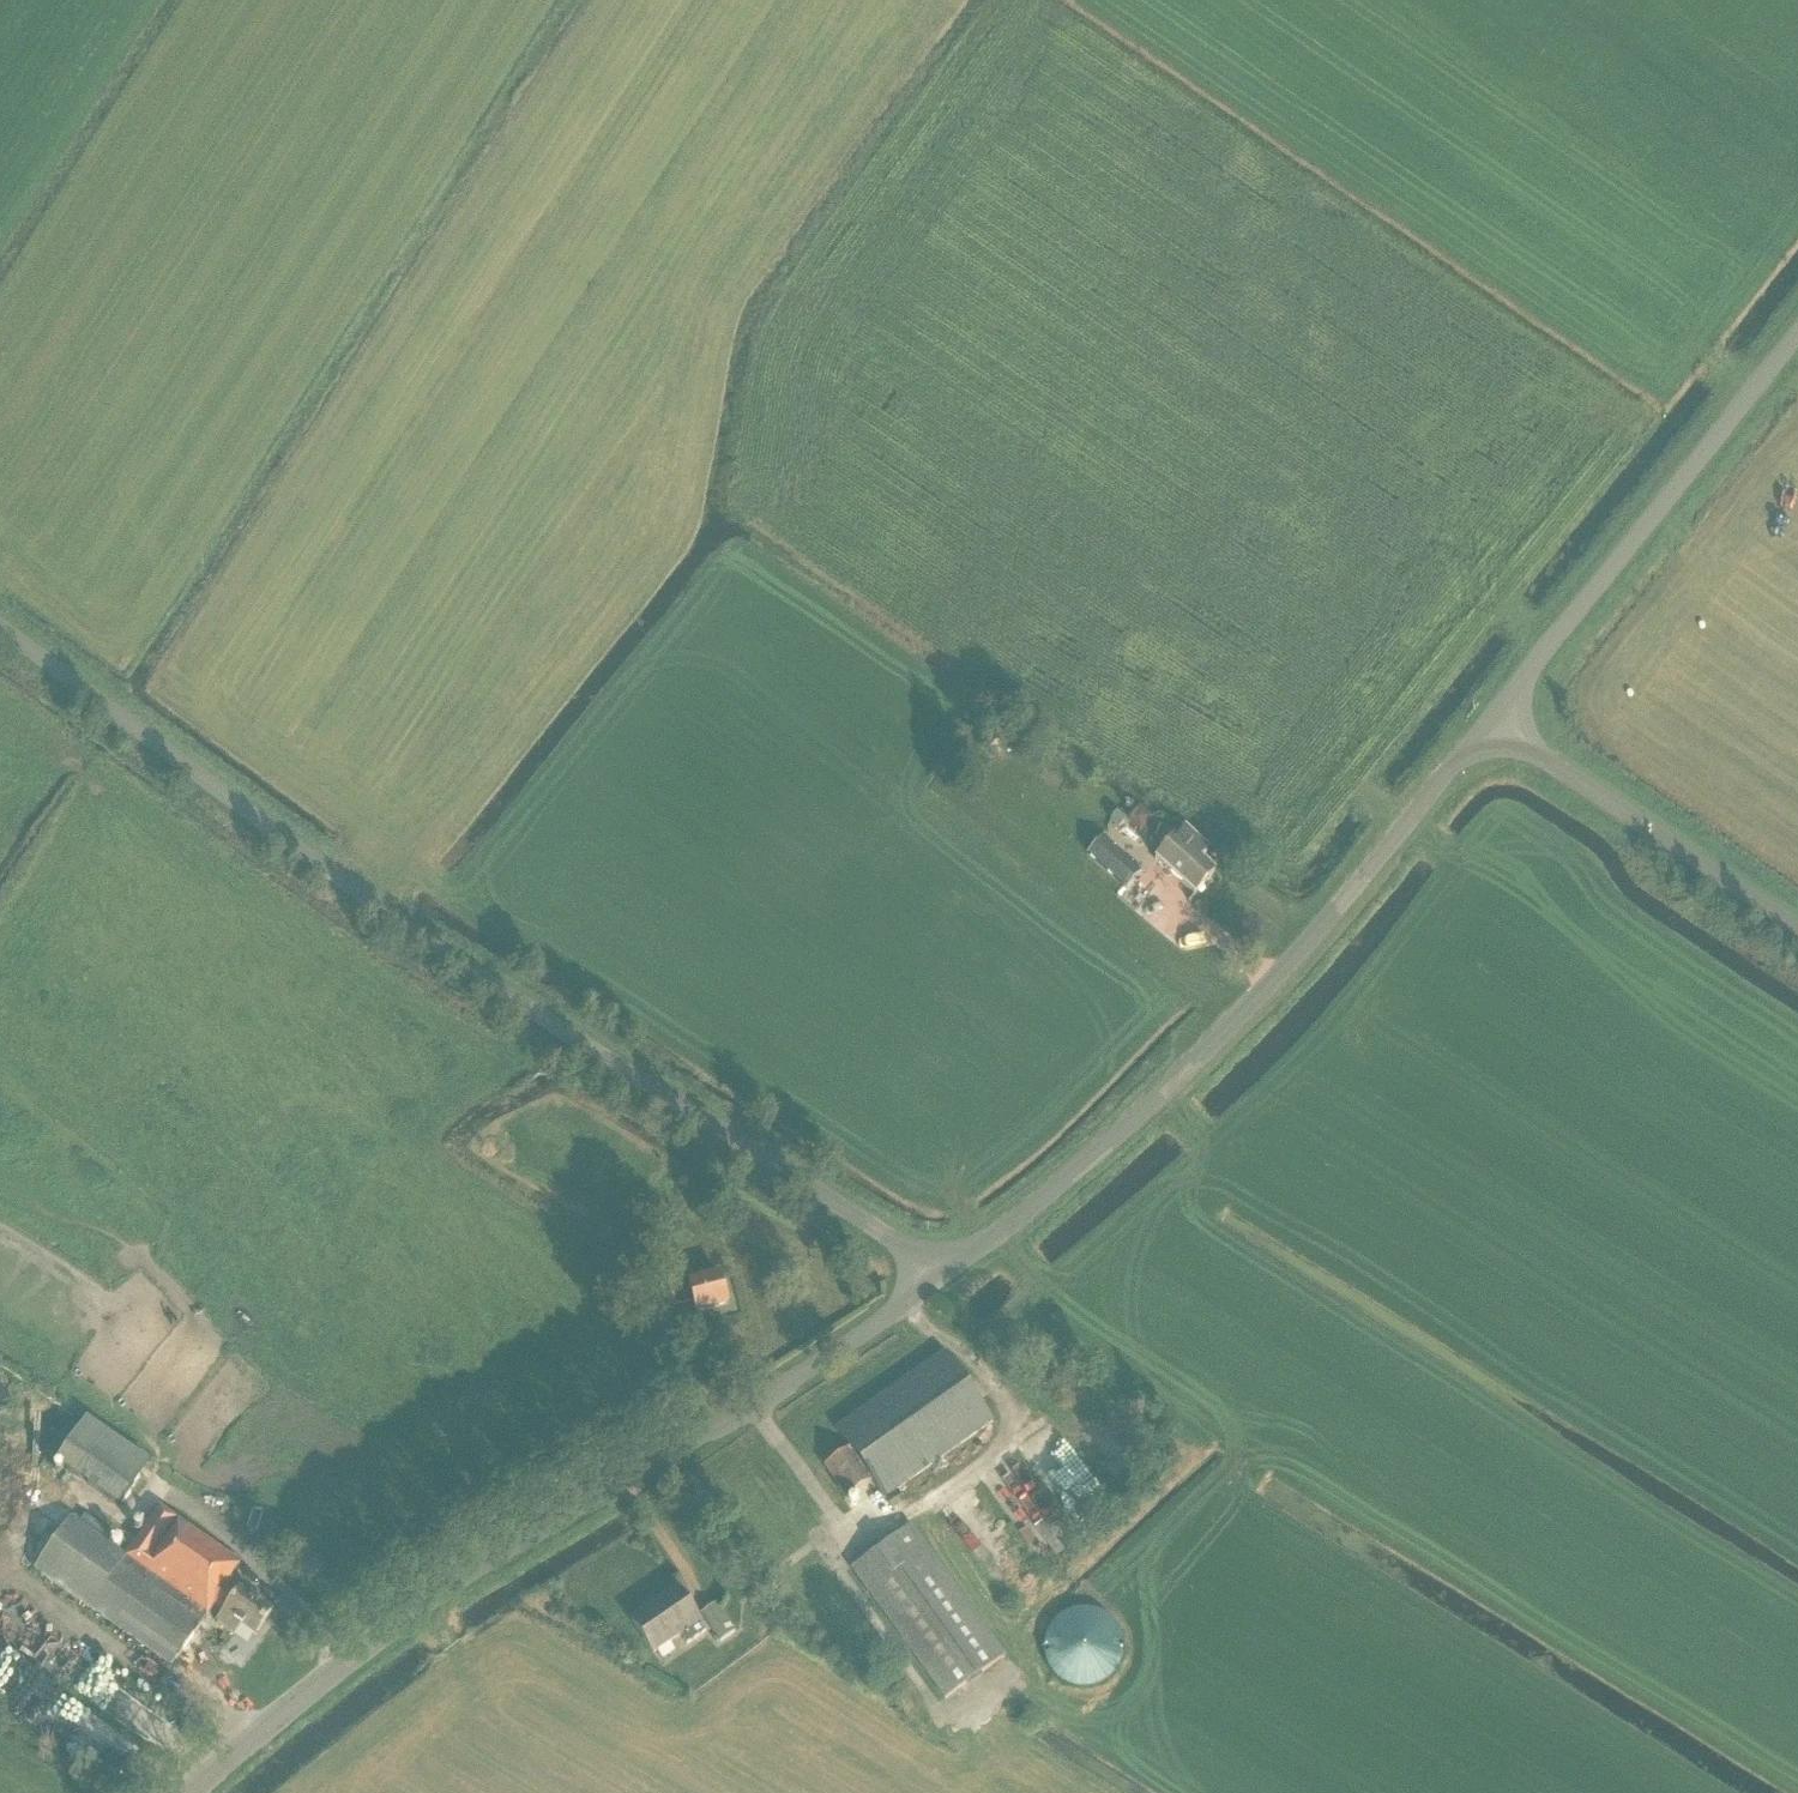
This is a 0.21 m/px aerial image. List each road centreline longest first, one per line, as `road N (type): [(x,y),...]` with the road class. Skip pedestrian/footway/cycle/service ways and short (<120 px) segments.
road 1 (unclassified): [(937,1270),(519,1003),(0,622)]
road 2 (unclassified): [(198,1792),(340,1676),(606,1509),(937,1270)]
road 3 (unclassified): [(937,1270),(1019,1218),(1190,1066),(1314,935),(1494,719)]
road 4 (unclassified): [(1494,719),(1797,334)]
road 5 (unclassified): [(1797,931),(1494,719)]

